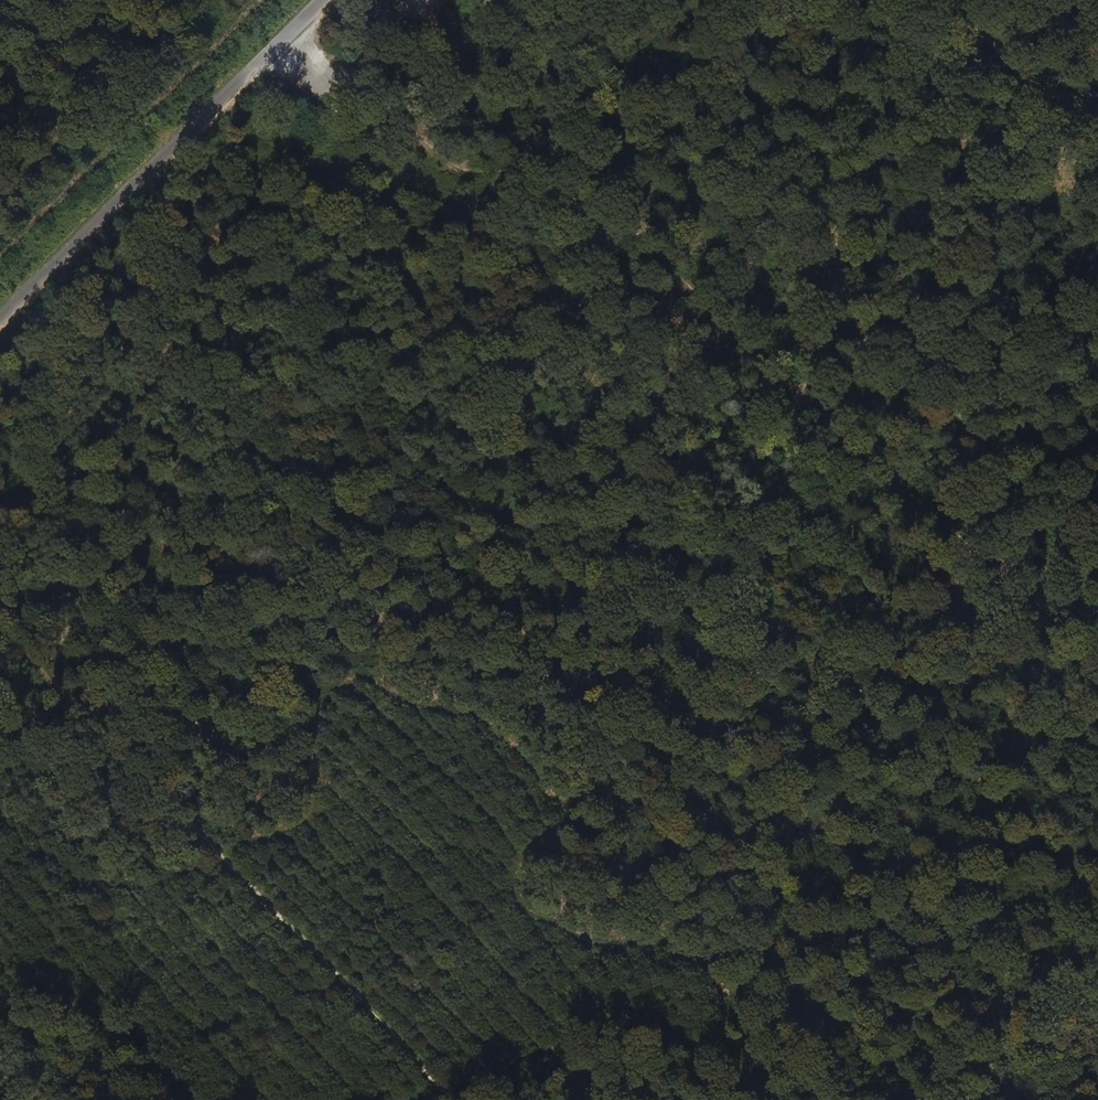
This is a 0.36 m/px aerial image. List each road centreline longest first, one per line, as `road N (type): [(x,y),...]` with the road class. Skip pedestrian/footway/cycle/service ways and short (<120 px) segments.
road 1 (unclassified): [(0,320),(326,0)]
road 2 (track): [(950,0),(1097,152)]

